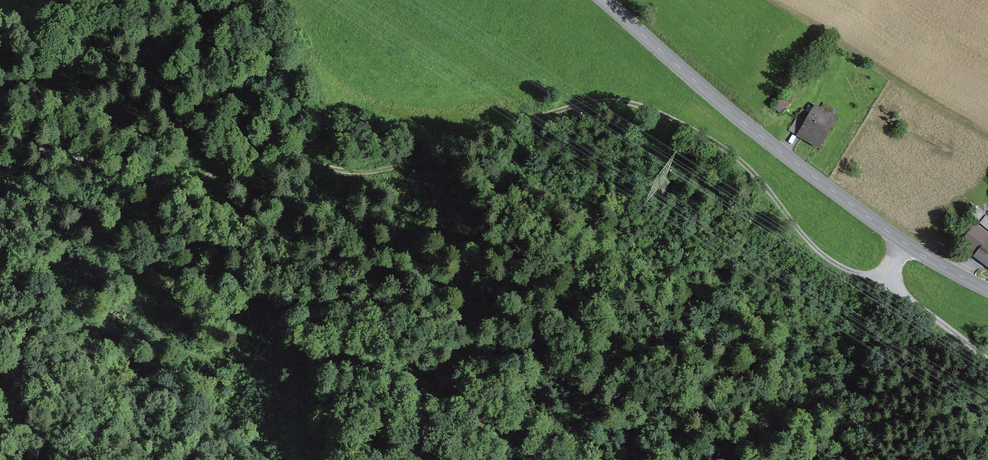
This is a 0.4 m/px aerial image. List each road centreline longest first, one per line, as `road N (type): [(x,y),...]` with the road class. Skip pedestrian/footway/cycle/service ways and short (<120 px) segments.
road 1 (track): [(906,243),(885,281),(849,271),(820,253),(722,147),(650,107),(604,99),(475,155),(348,177),(255,152),(156,188),(0,129)]
road 2 (track): [(538,459),(429,391),(407,357),(345,349),(204,352),(160,334),(76,194),(0,162)]
road 3 (secondary): [(987,290),(839,196),(603,0)]
road 4 (track): [(885,281),(987,363)]

